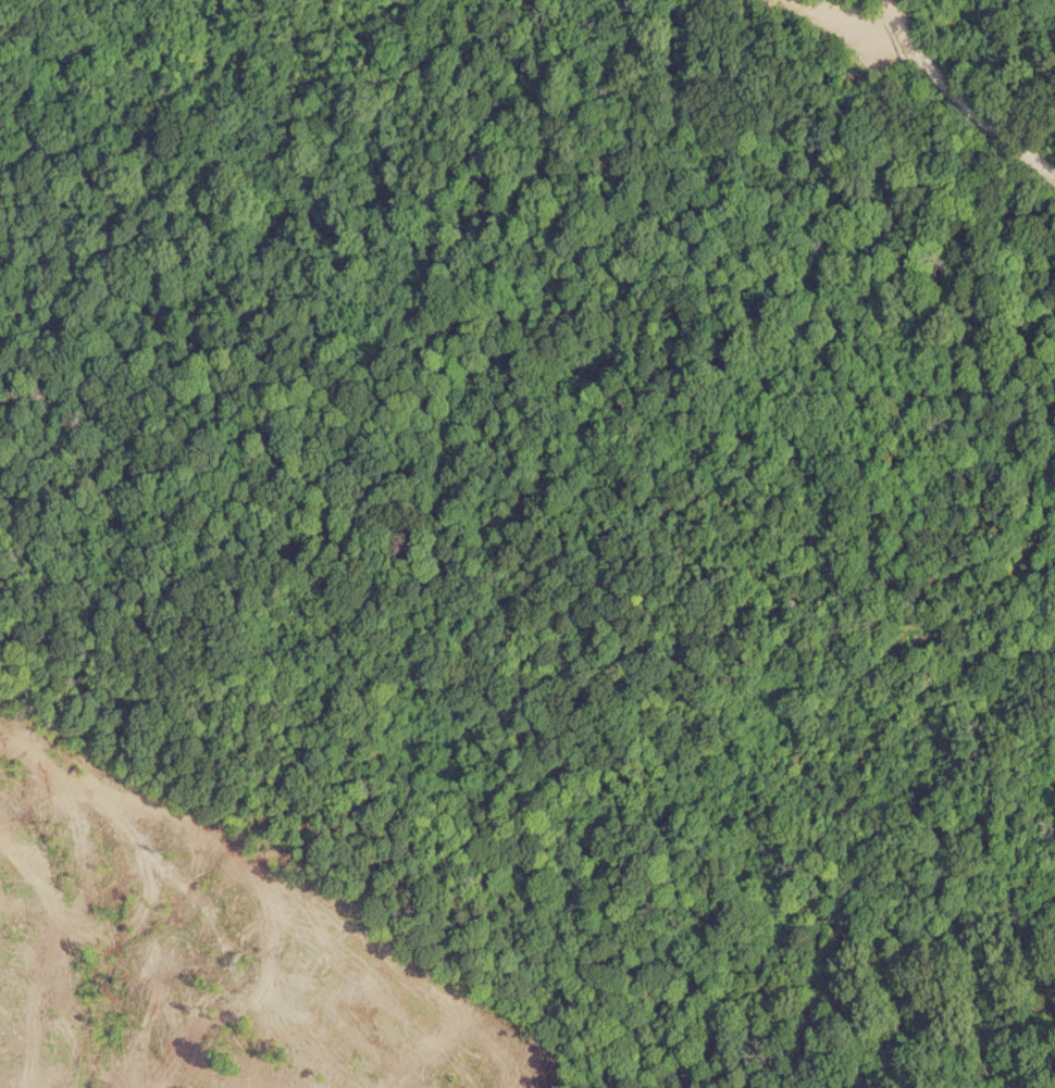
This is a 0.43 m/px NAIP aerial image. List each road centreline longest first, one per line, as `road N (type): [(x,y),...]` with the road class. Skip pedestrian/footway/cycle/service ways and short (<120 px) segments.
road 1 (residential): [(1054,164),(1006,137),(902,40),(886,0)]

